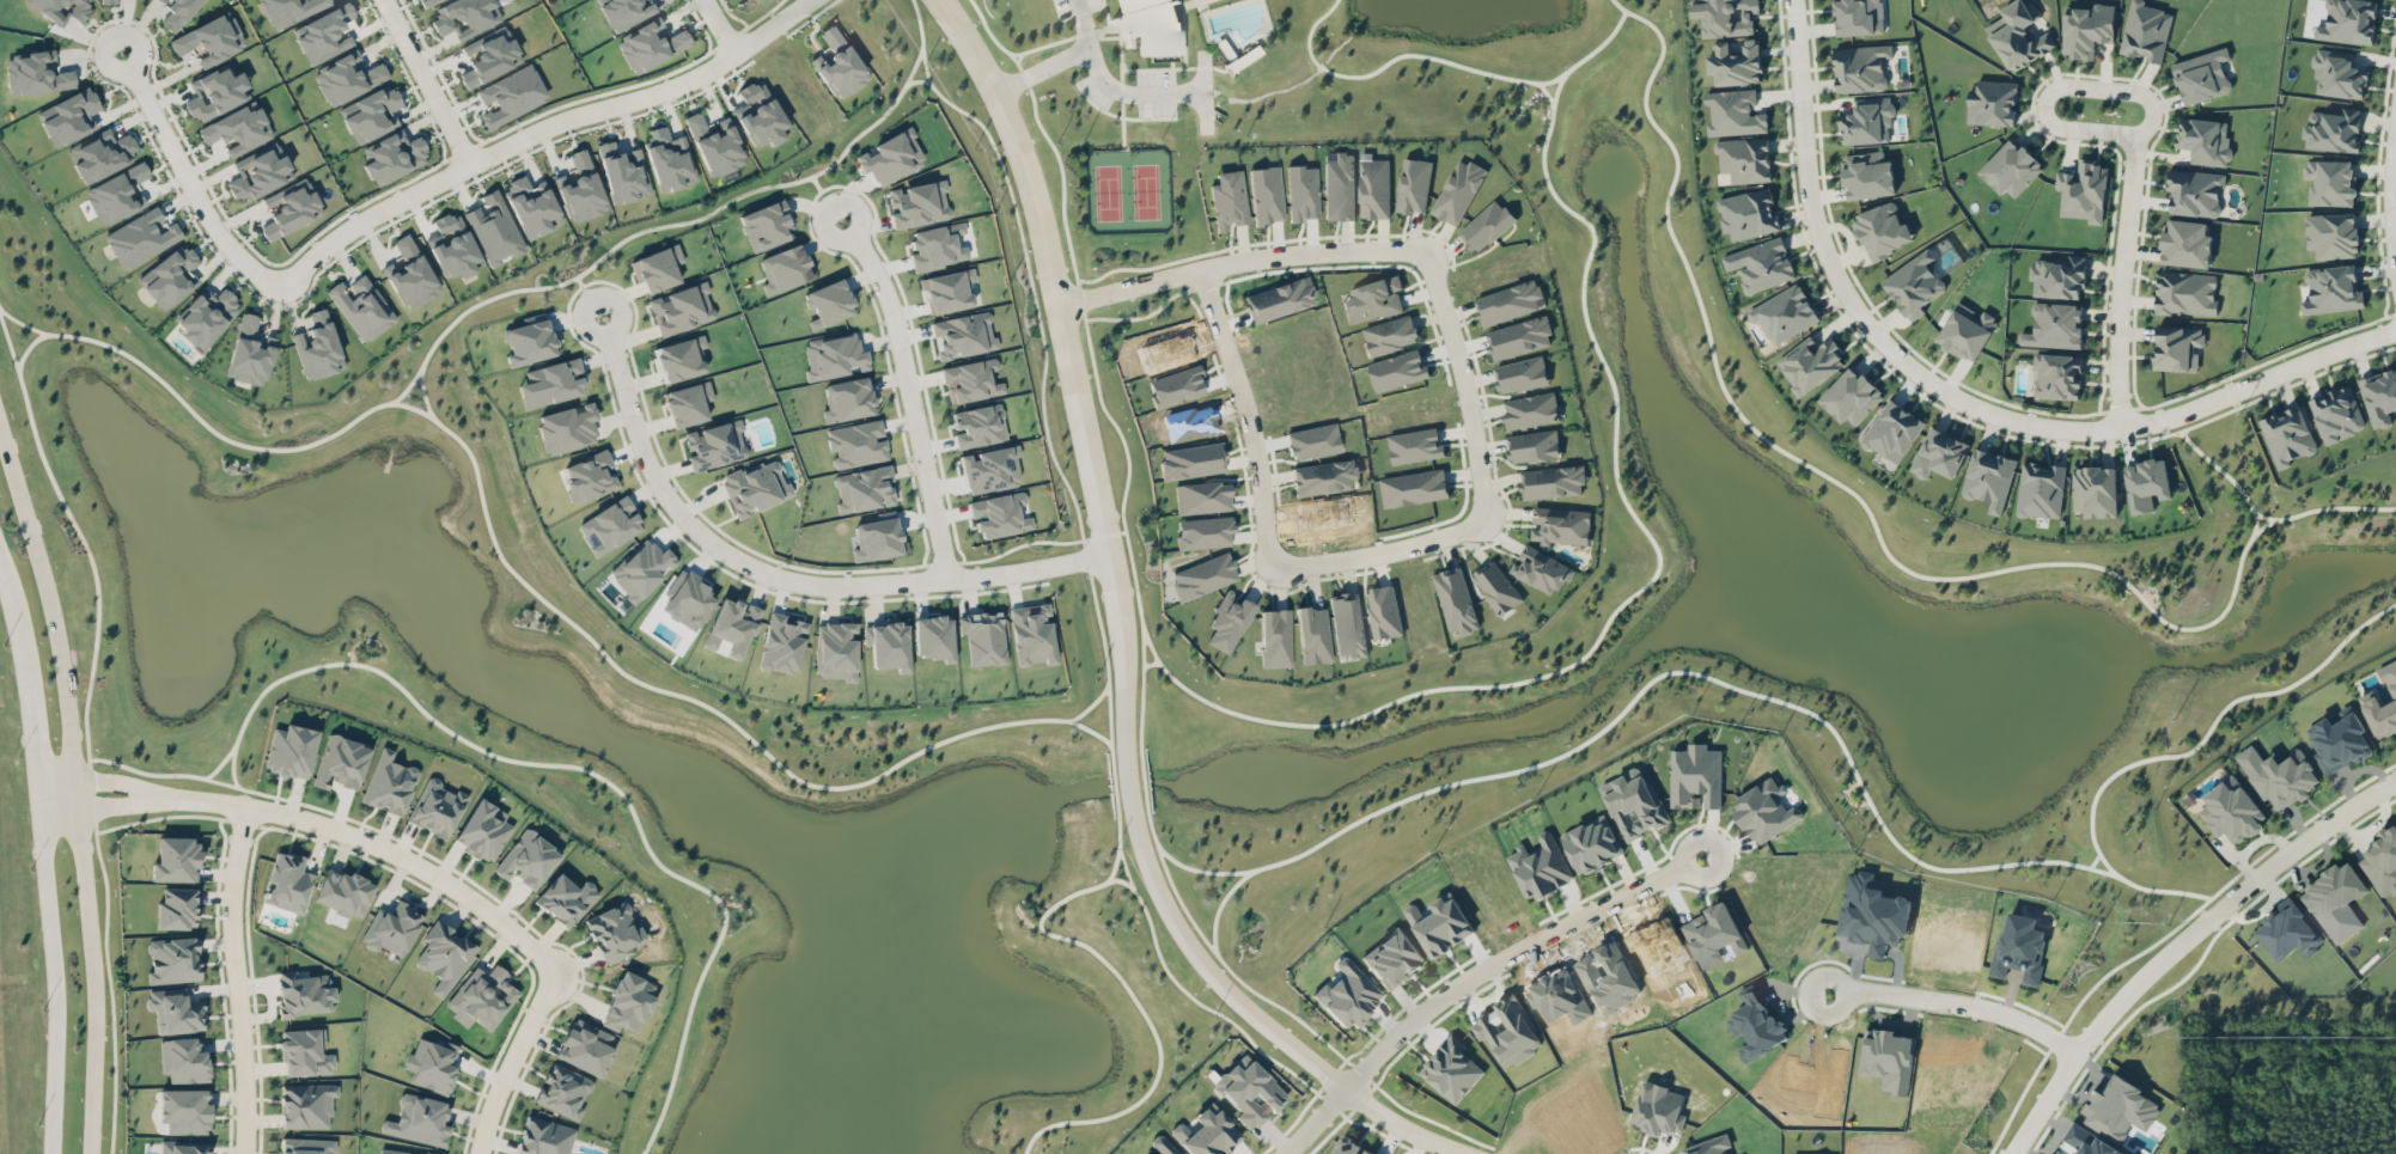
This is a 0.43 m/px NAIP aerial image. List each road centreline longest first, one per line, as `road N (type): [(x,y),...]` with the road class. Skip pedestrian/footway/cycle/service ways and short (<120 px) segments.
road 1 (tertiary): [(938,0),(994,91),(1037,206),(1122,642),(1140,847),(1191,948),(1262,1024),(1346,1091)]
road 2 (residential): [(1793,0),(1805,175),(1824,254),(1865,325),(1913,371),(1967,405),(2057,429),(2121,428),(2395,331)]
road 3 (tertiary): [(91,1153),(96,995),(66,696),(0,434)]
road 4 (residential): [(1106,554),(996,573),(837,585),(738,560),(685,517),(651,469),(602,313)]
road 5 (residential): [(281,288),(339,232),(372,213),(553,123),(702,73),(807,0)]
road 6 (residential): [(2011,1153),(2077,1052),(2154,964),(2296,847),(2395,781)]
road 7 (residential): [(146,793),(287,812),(366,838),(480,903),(557,966)]
road 8 (residential): [(1346,1091),(1396,1034),(1467,982),(1703,859)]
road 9 (residential): [(946,576),(892,315),(842,219)]
road 10 (residential): [(1057,306),(1238,261),(1425,251)]
road 11 (residential): [(245,804),(231,898),(244,1153)]
road 12 (tertiary): [(38,811),(56,996),(51,1153)]
road 13 (residential): [(1270,569),(1246,410),(1200,269)]
road 14 (residential): [(2121,428),(2116,349),(2134,134)]
road 15 (residential): [(120,49),(224,240),(281,288)]
road 16 (residential): [(1425,251),(1464,381),(1483,524)]
road 17 (residential): [(2077,1052),(1977,1006),(1871,991),(1827,995)]
road 18 (residential): [(2132,93),(2066,86),(2042,106),(2051,126),(2128,135),(2152,115),(2144,97),(2132,93)]
road 19 (residential): [(1483,524),(1394,551),(1270,569)]
road 20 (residential): [(557,966),(490,1107),(478,1153)]
road 21 (residential): [(384,0),(471,164)]
road 22 (residential): [(2395,265),(2395,121)]
road 23 (residential): [(1346,1091),(1412,1134),(1465,1153)]

